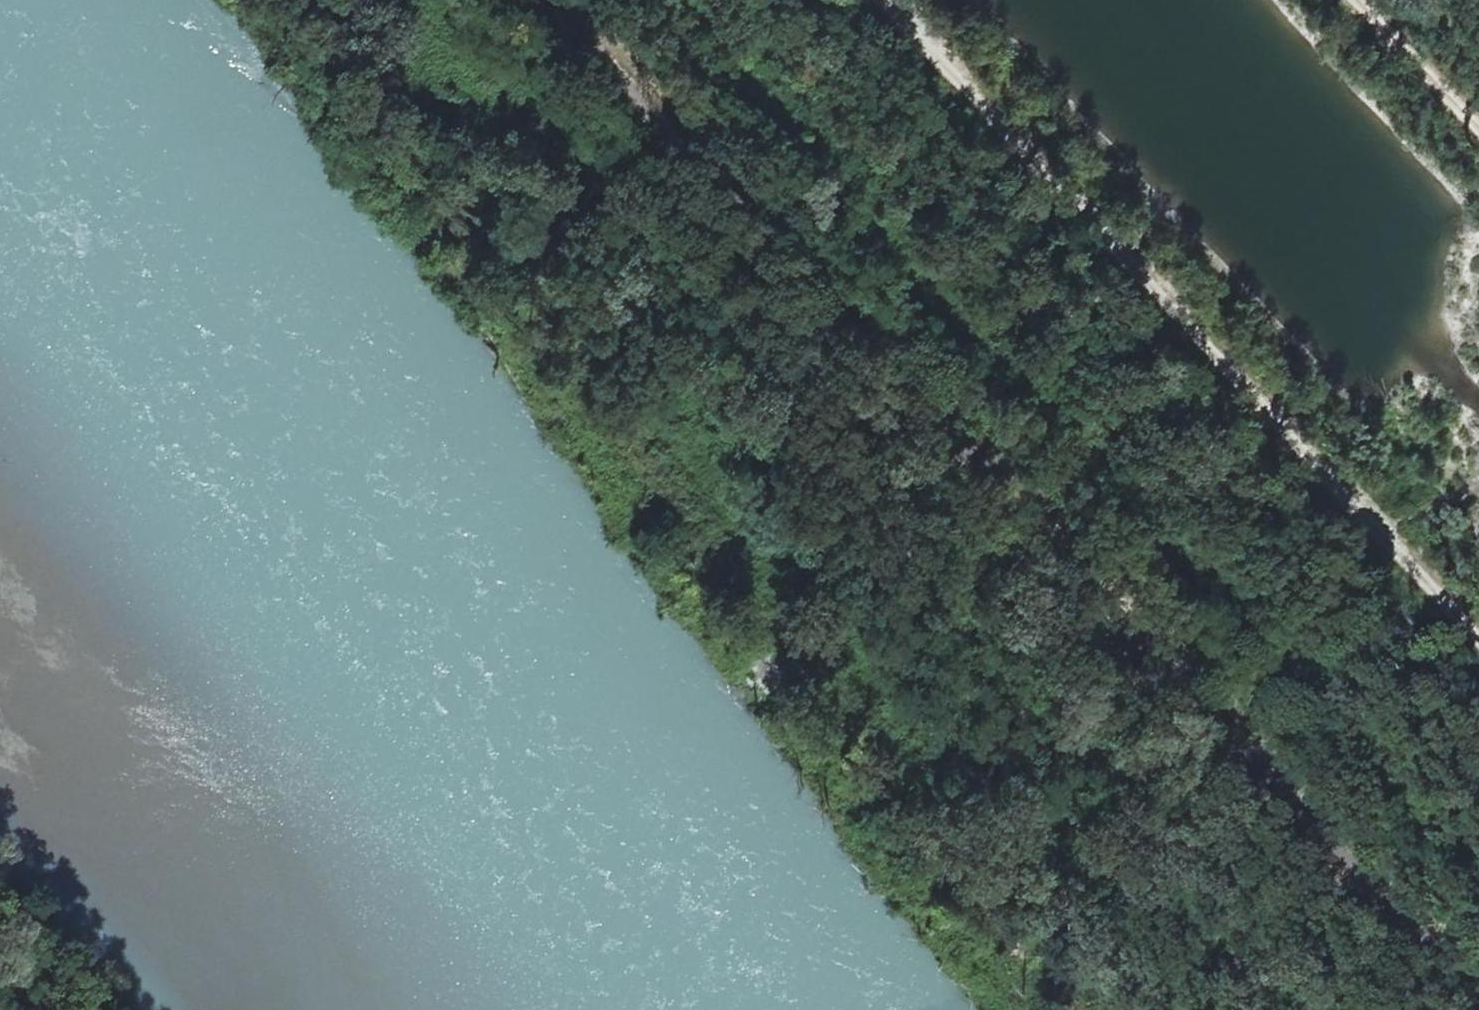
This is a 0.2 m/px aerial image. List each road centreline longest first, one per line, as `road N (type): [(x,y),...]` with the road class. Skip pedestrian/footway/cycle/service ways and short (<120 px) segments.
road 1 (track): [(887,0),(1085,225),(1478,645)]
road 2 (track): [(1478,126),(1358,0)]

